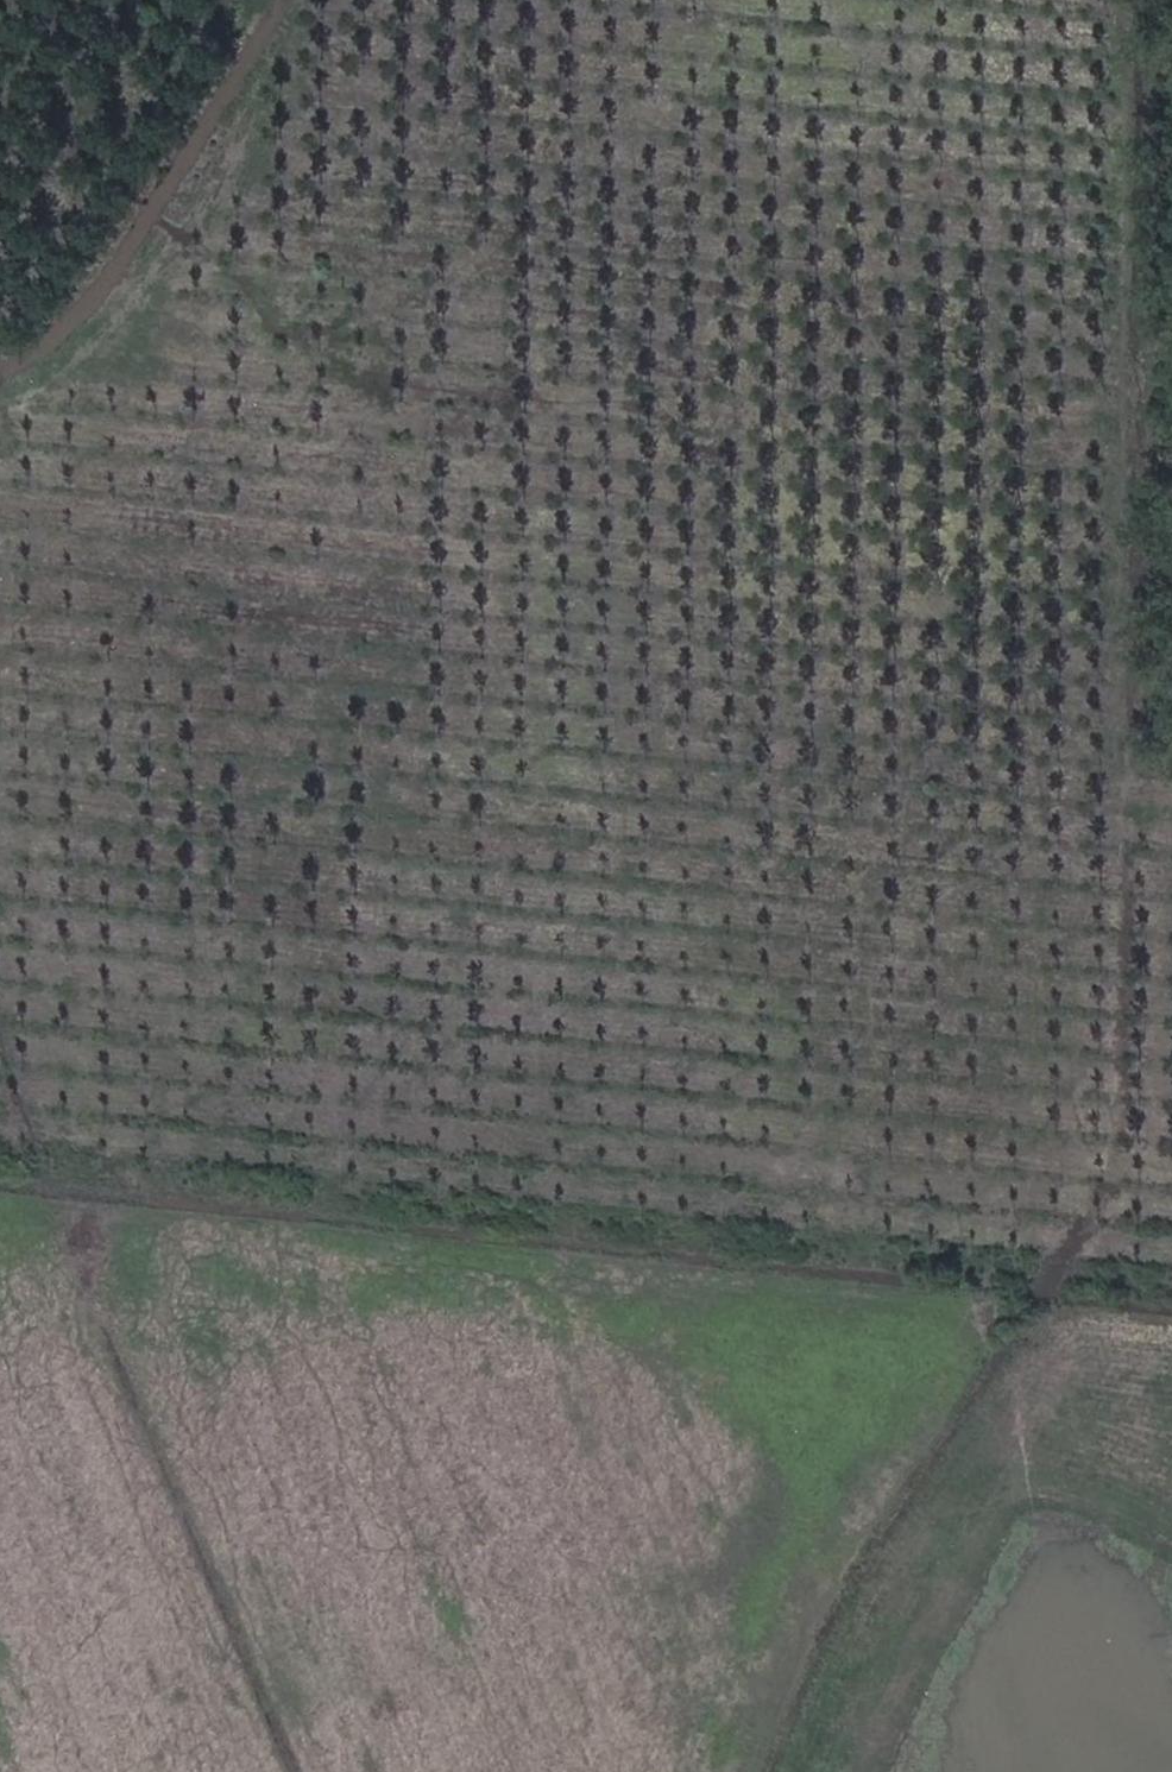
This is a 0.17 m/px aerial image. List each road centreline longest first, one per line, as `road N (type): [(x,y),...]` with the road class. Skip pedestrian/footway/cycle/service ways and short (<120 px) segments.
road 1 (track): [(829,1771),(964,1536),(1010,1496),(1059,1493),(1102,1505),(1171,1544)]

